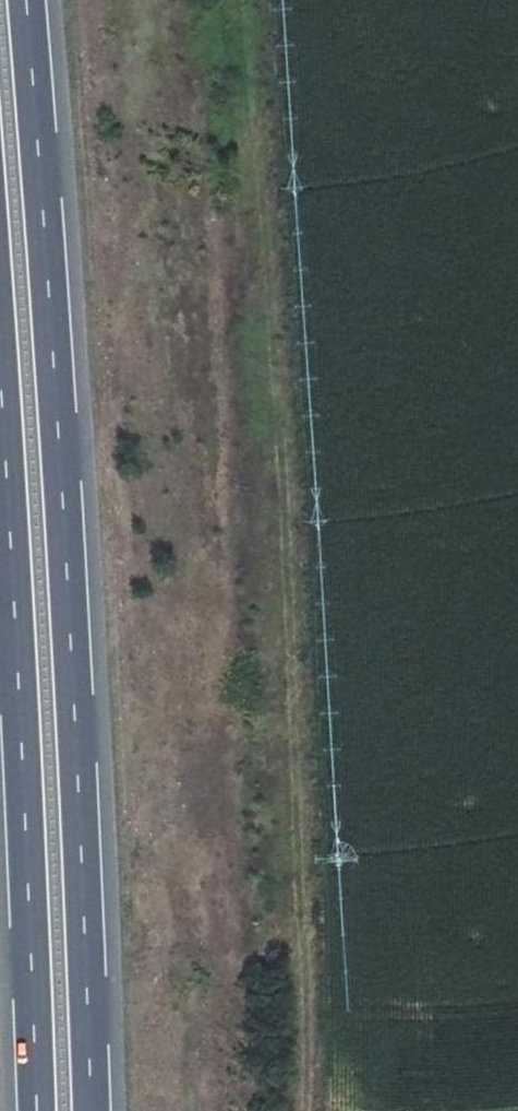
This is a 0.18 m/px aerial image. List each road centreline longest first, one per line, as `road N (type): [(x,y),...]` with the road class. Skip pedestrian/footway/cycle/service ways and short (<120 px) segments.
road 1 (motorway): [(91,1110),(62,466),(27,0)]
road 2 (motorway): [(0,391),(36,1110)]

